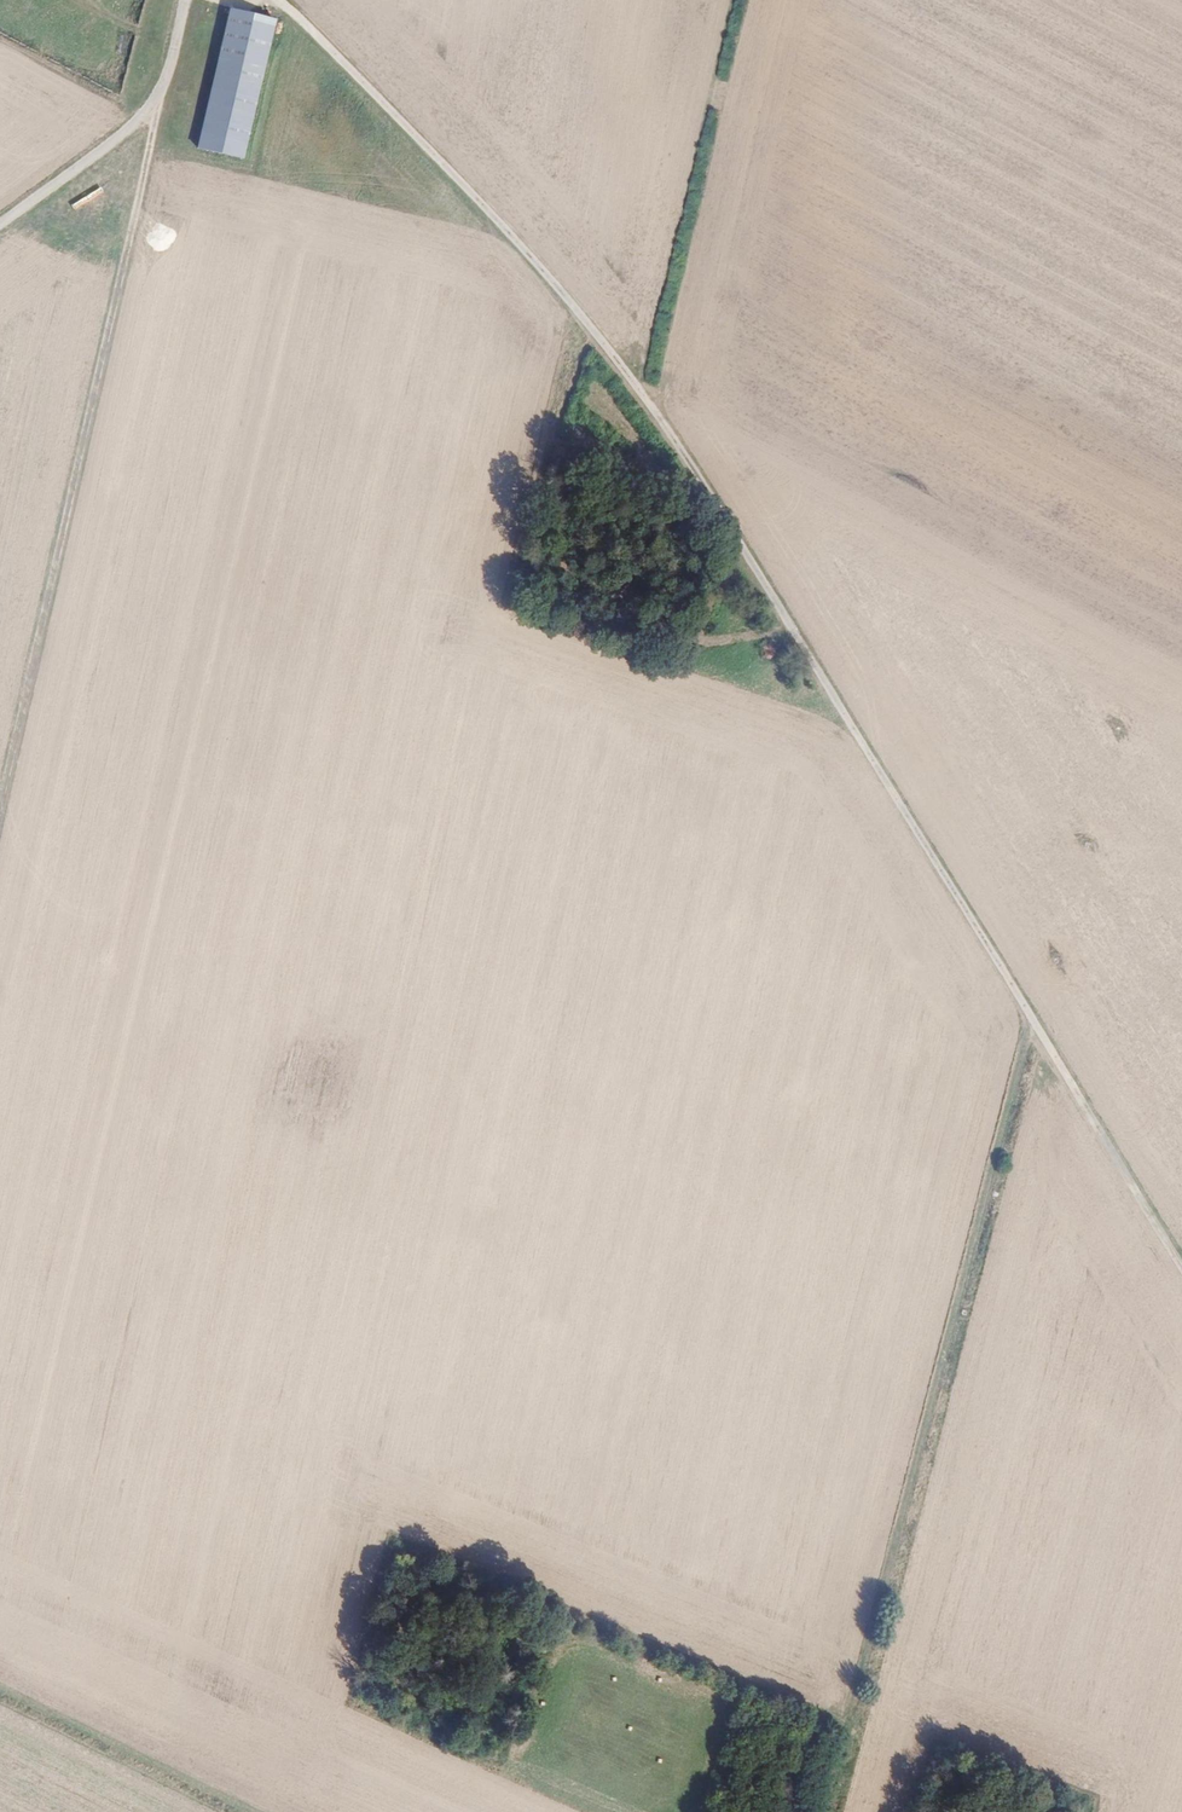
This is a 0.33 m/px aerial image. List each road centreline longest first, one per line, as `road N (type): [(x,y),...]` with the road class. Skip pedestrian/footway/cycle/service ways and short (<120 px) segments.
road 1 (unclassified): [(1181,1264),(660,418),(501,223),(278,0)]
road 2 (track): [(0,807),(153,104)]
road 3 (unclassified): [(0,229),(141,121),(170,68),(187,0)]

